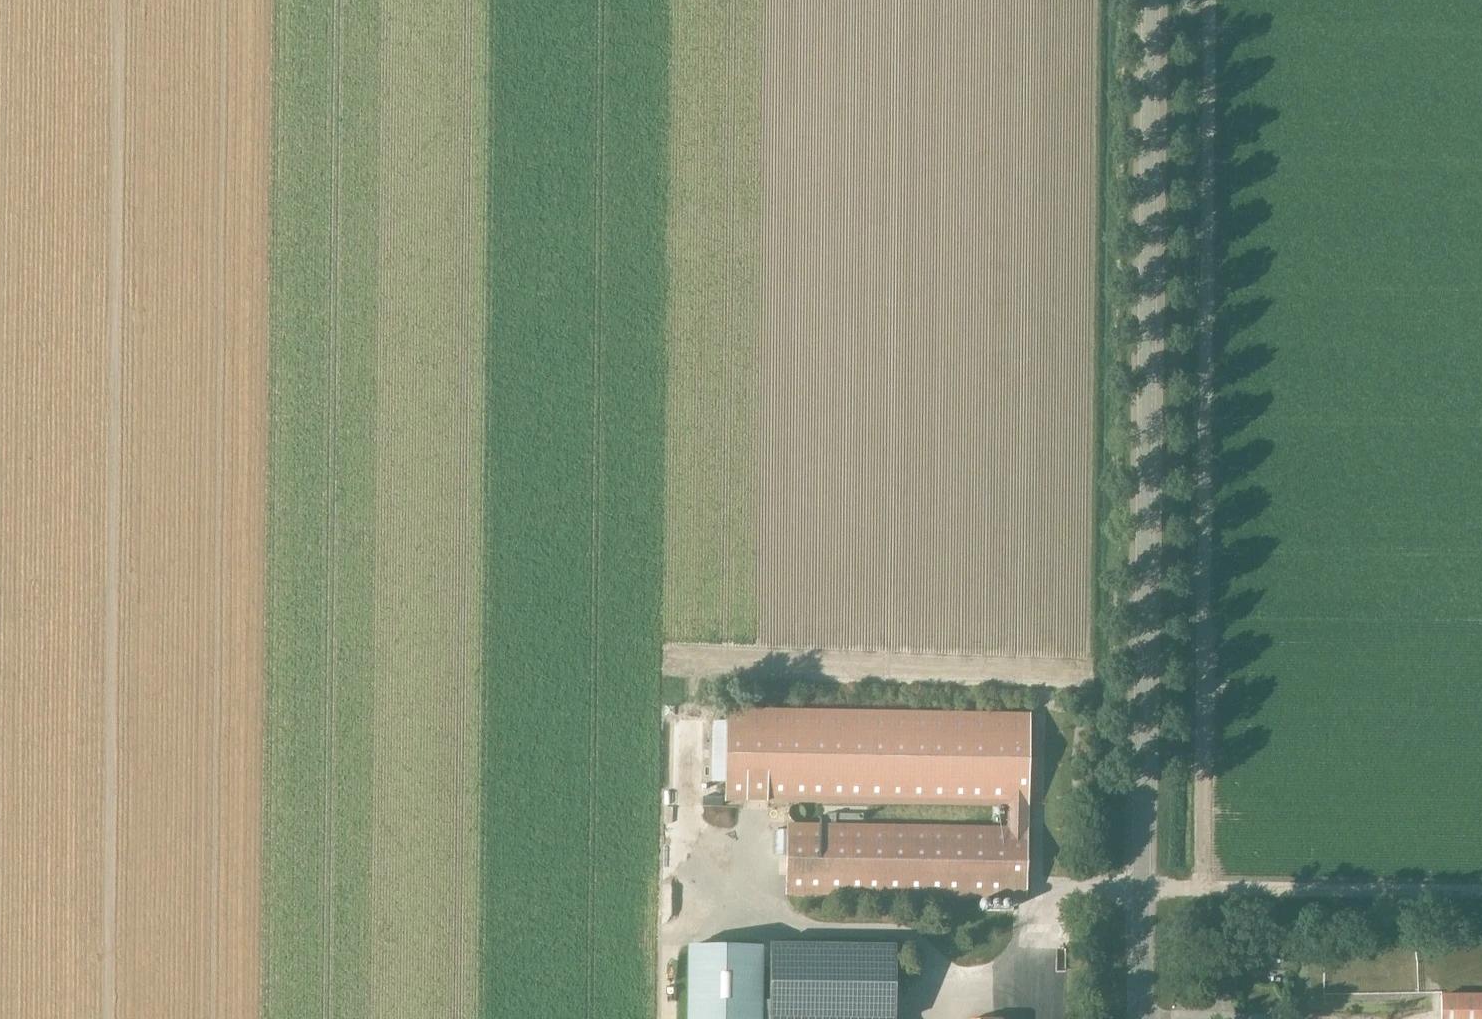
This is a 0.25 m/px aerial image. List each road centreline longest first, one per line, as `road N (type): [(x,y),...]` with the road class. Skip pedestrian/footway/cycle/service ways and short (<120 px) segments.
road 1 (unclassified): [(1150,0),(1139,1018)]

